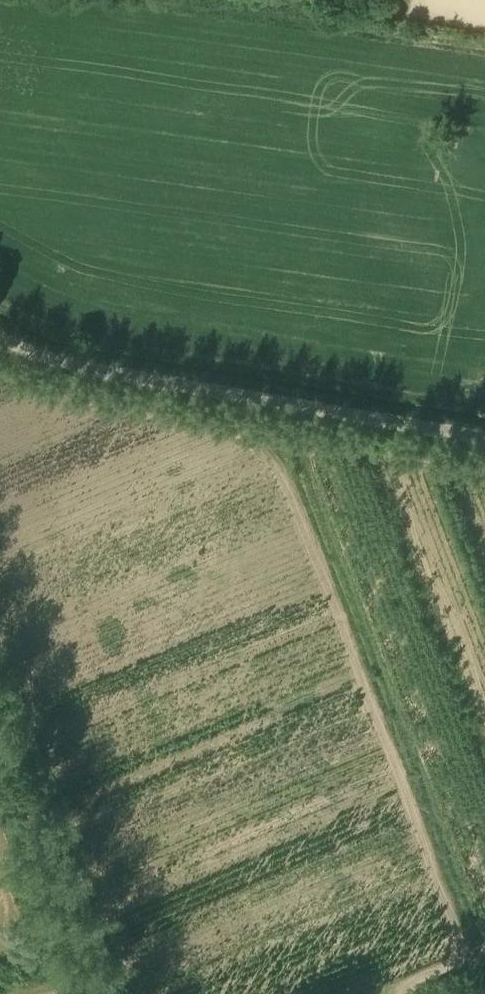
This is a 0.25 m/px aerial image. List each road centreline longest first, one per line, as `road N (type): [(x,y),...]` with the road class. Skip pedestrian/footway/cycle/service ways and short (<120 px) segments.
road 1 (unclassified): [(0,335),(87,372),(484,439)]
road 2 (track): [(0,748),(96,993)]

